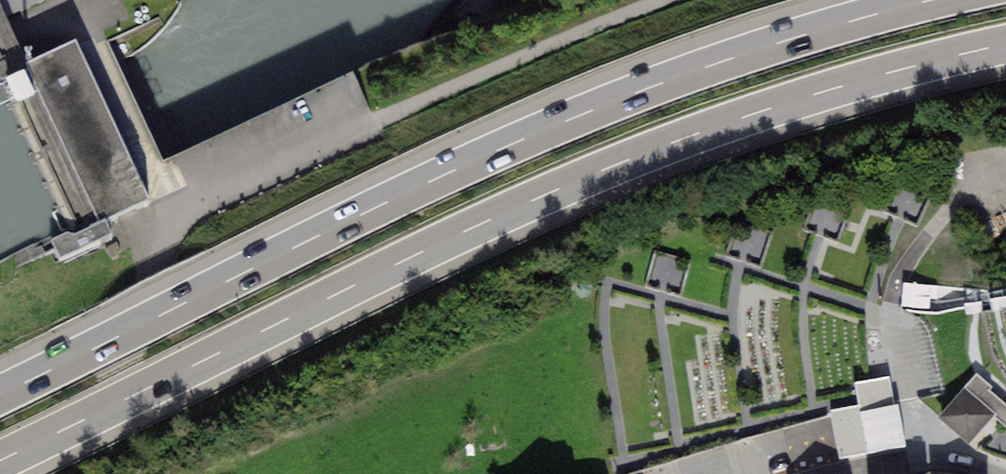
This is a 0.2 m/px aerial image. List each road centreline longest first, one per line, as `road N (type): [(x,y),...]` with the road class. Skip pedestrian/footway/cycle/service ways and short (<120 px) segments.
road 1 (motorway): [(0,460),(619,164),(822,92),(1005,44)]
road 2 (motorway): [(934,0),(690,73),(583,114),(0,394)]
road 3 (unclassified): [(168,226),(409,104),(688,0)]
road 4 (unclassified): [(0,33),(72,13),(168,226)]
road 5 (unclassified): [(79,473),(168,226)]
road 6 (residential): [(1004,473),(954,460),(864,473)]

